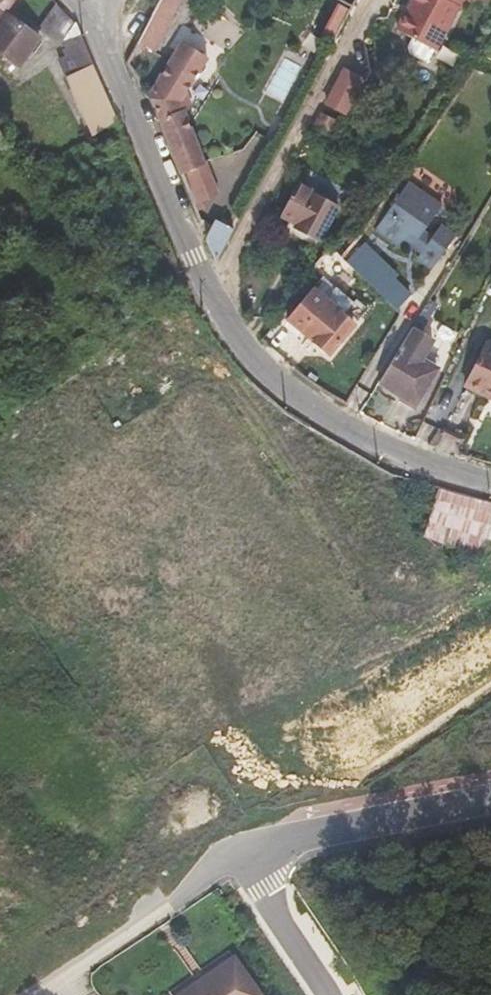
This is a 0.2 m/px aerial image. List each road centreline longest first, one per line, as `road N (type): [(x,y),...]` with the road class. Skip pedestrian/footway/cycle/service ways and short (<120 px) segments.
road 1 (residential): [(96,20),(196,258),(259,364),(389,450),(490,482)]
road 2 (residential): [(490,799),(307,833),(246,855),(328,994)]

